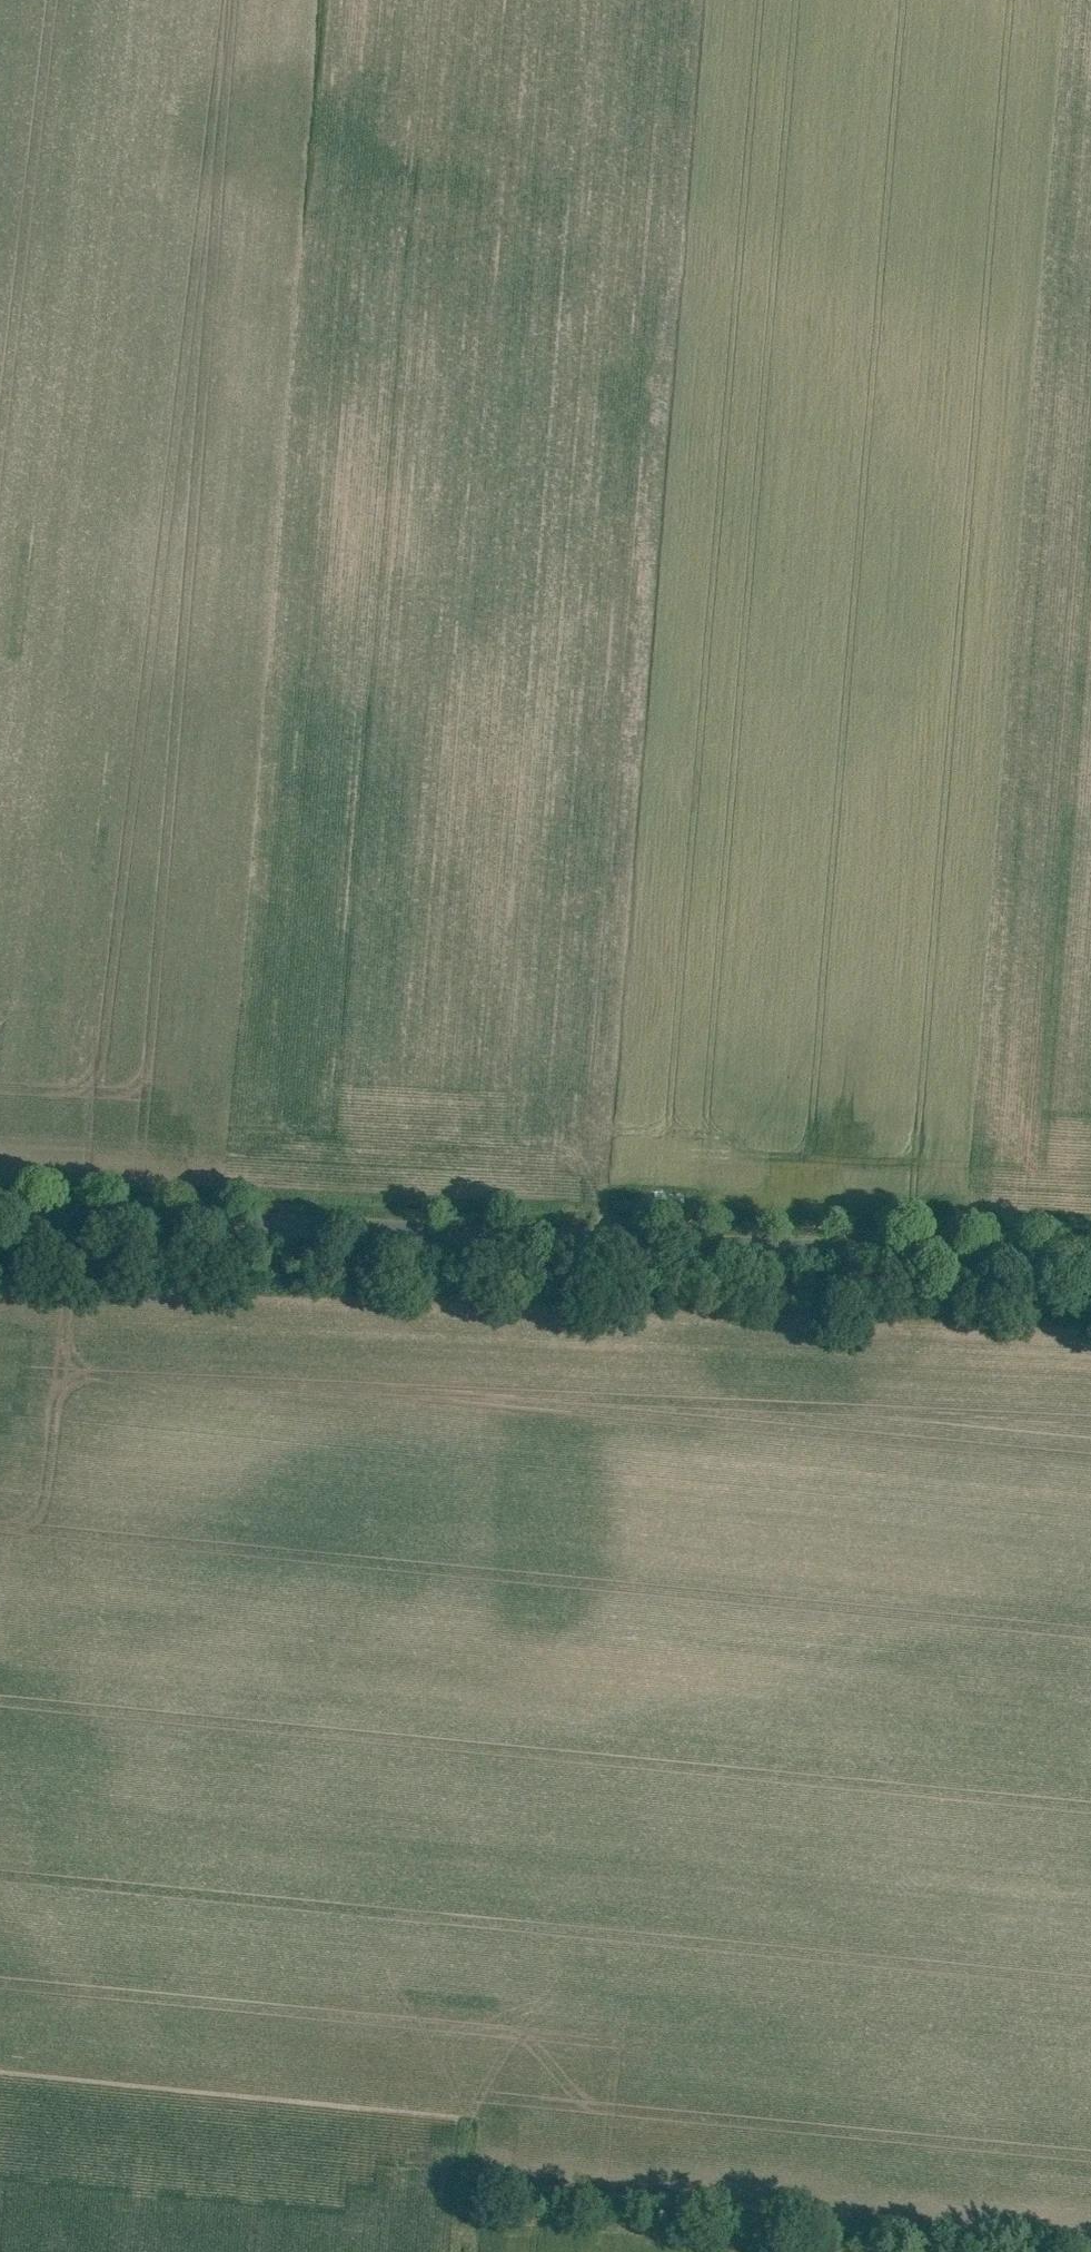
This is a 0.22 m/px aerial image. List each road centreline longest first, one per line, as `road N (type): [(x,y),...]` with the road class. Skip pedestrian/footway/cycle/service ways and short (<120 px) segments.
road 1 (unclassified): [(0,1214),(1090,1263)]

